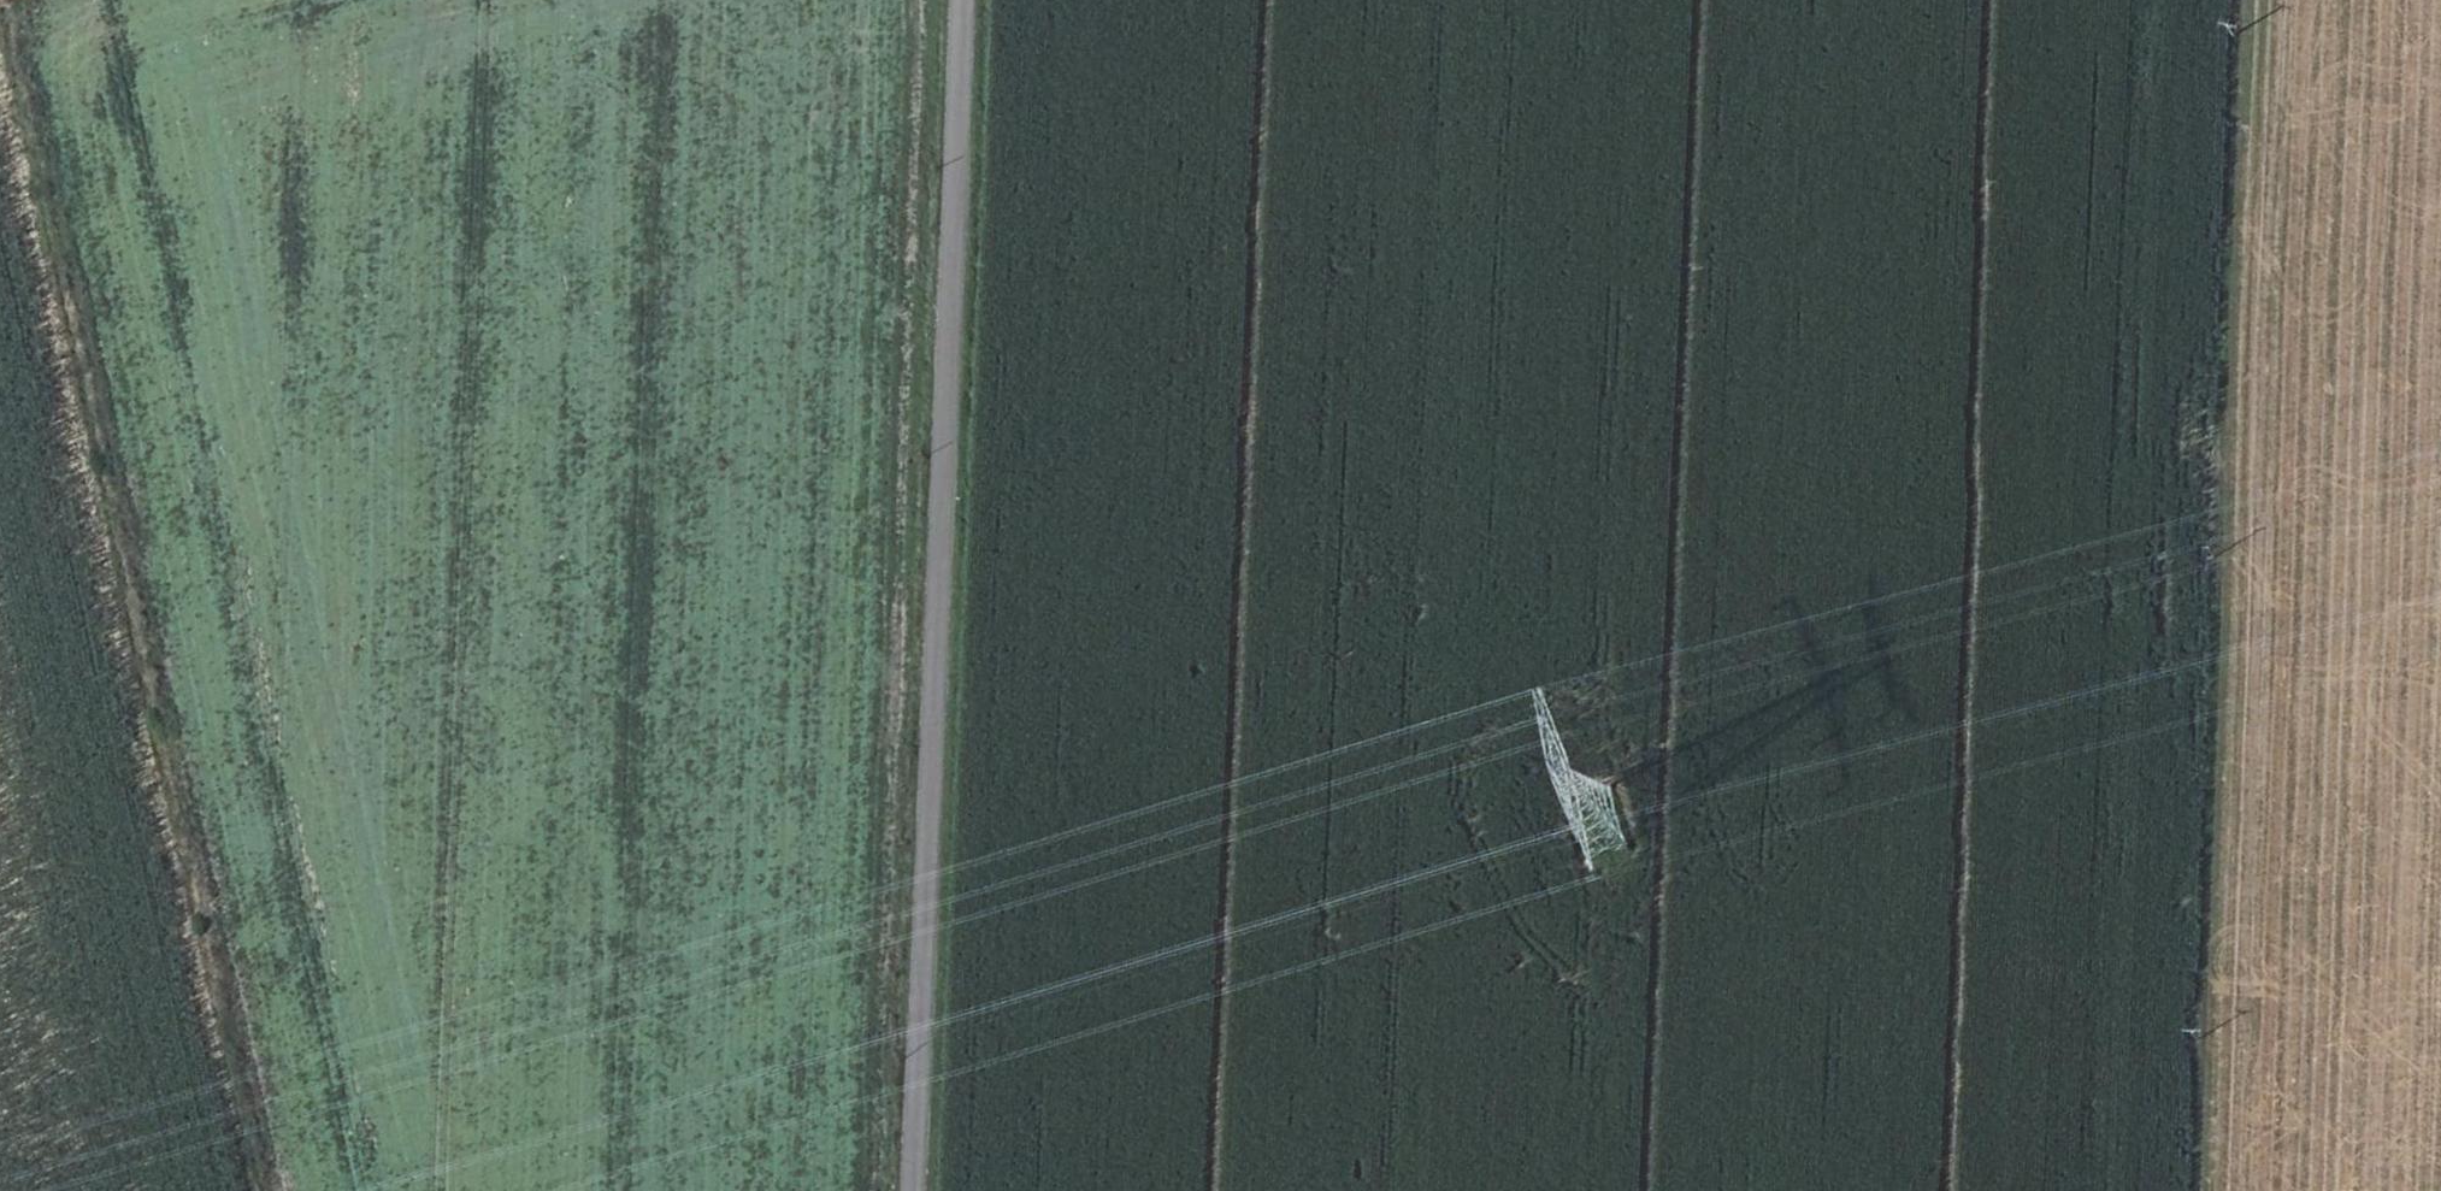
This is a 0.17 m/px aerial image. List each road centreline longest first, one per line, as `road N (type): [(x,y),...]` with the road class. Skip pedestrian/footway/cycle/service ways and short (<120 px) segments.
road 1 (unclassified): [(912,1190),(965,0)]

